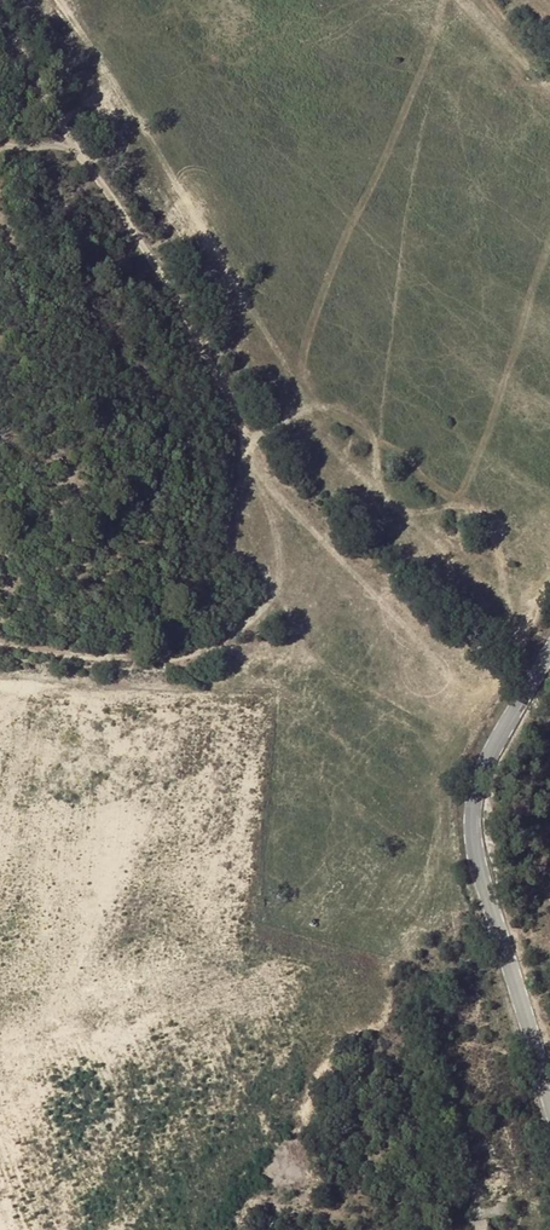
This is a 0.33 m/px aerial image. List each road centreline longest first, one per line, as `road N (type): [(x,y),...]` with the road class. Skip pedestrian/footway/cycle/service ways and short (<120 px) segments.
road 1 (tertiary): [(549,1102),(478,863),(473,804),(481,773),(549,650)]
road 2 (track): [(549,85),(458,0)]

